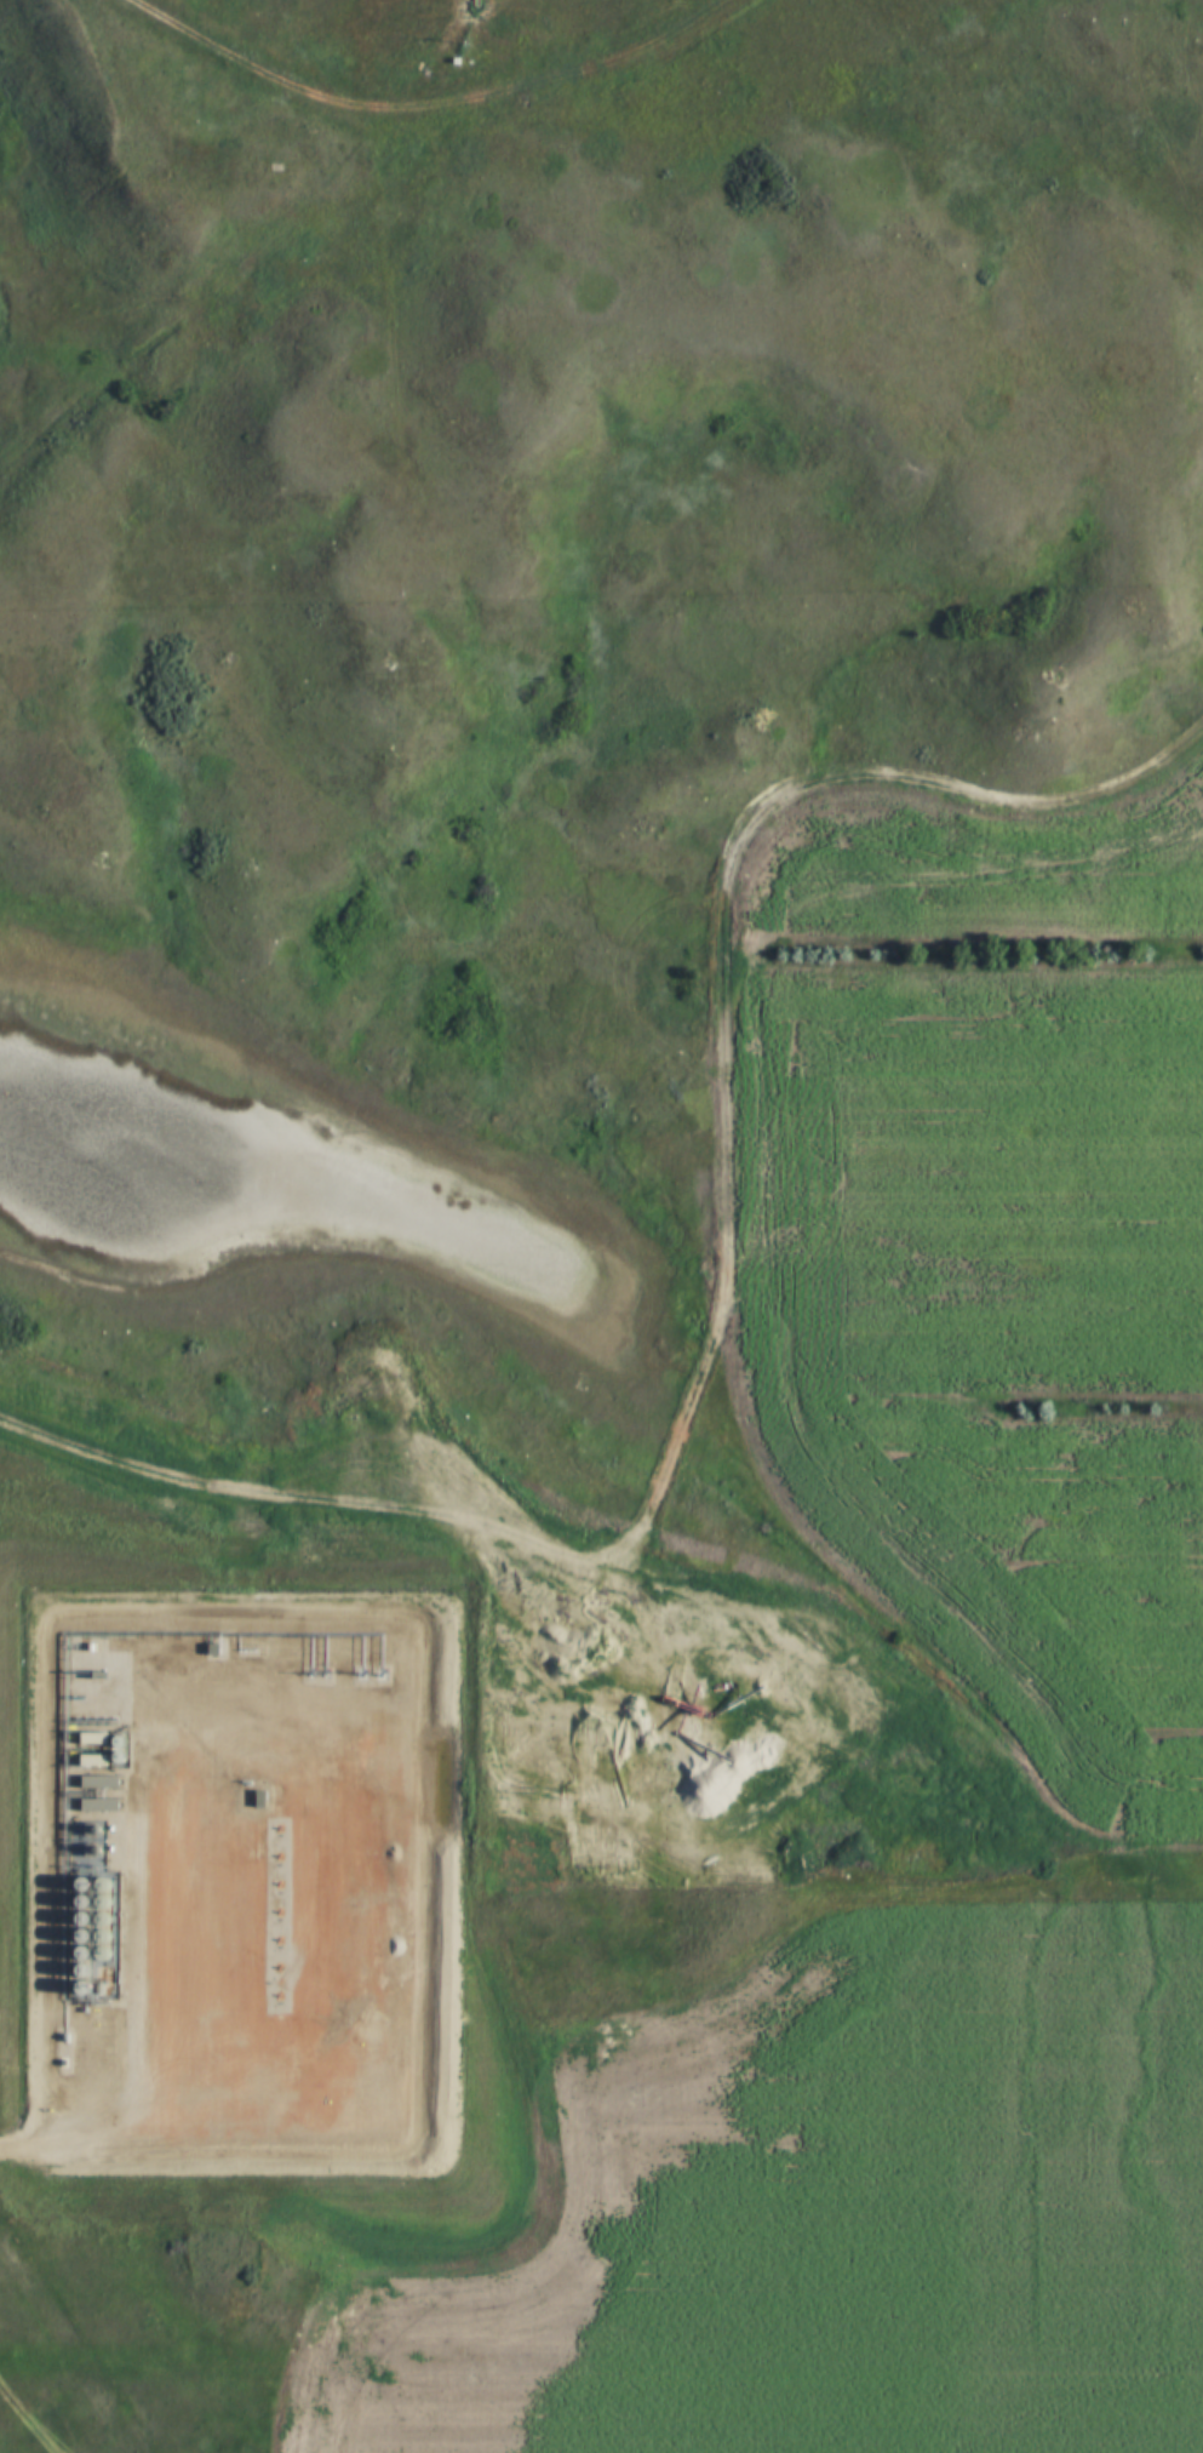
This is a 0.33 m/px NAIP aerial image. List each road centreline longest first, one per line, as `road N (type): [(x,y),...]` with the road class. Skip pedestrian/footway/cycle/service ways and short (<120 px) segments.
road 1 (residential): [(0,1930),(134,1915),(191,1892),(279,1814),(401,1782),(537,1797),(654,1837),(756,1888),(957,1892)]
road 2 (residential): [(299,2396),(211,2371),(134,2293),(105,2165),(50,1986),(22,1962),(4,1931)]
road 3 (residential): [(134,2293),(41,2183),(18,2138),(7,2085),(84,2055),(162,2048),(268,2055)]
road 4 (residential): [(469,2111),(268,2055),(159,1975),(33,1932)]

